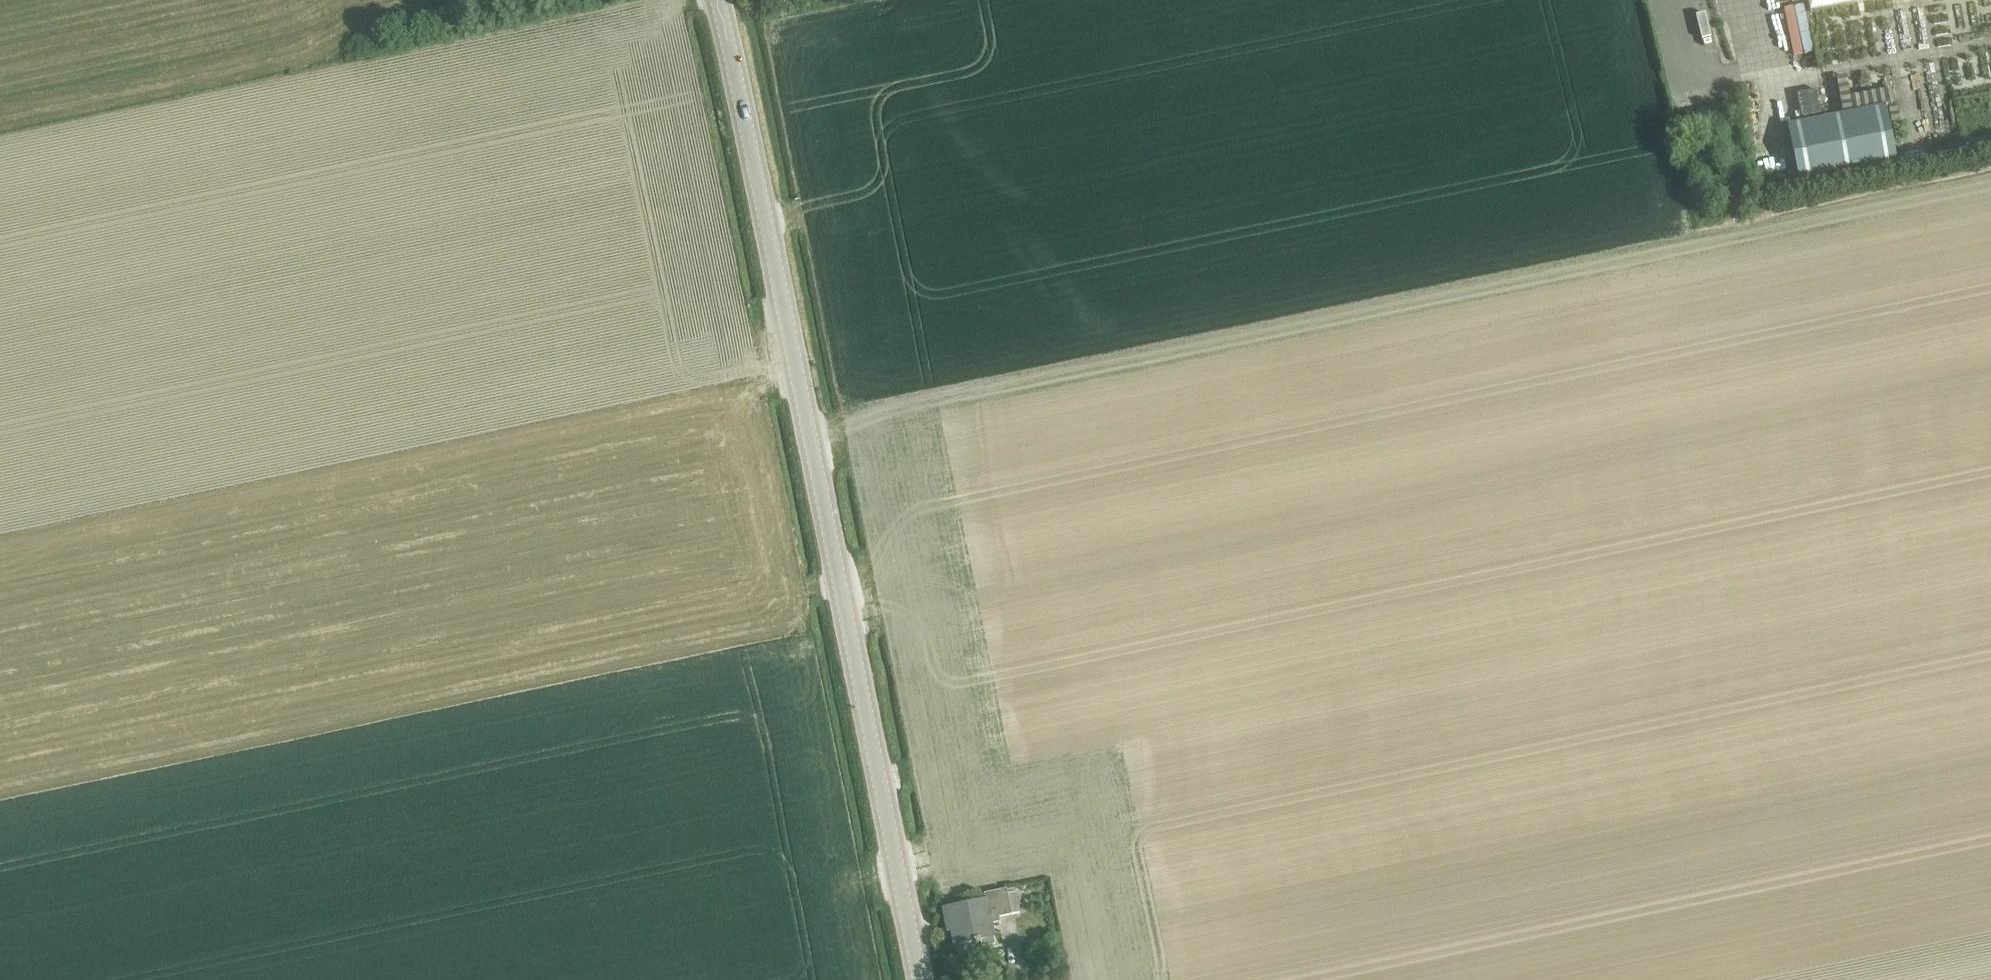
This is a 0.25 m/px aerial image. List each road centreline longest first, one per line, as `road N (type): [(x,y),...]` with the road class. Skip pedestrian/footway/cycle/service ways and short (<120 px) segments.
road 1 (tertiary): [(923,979),(717,0)]

